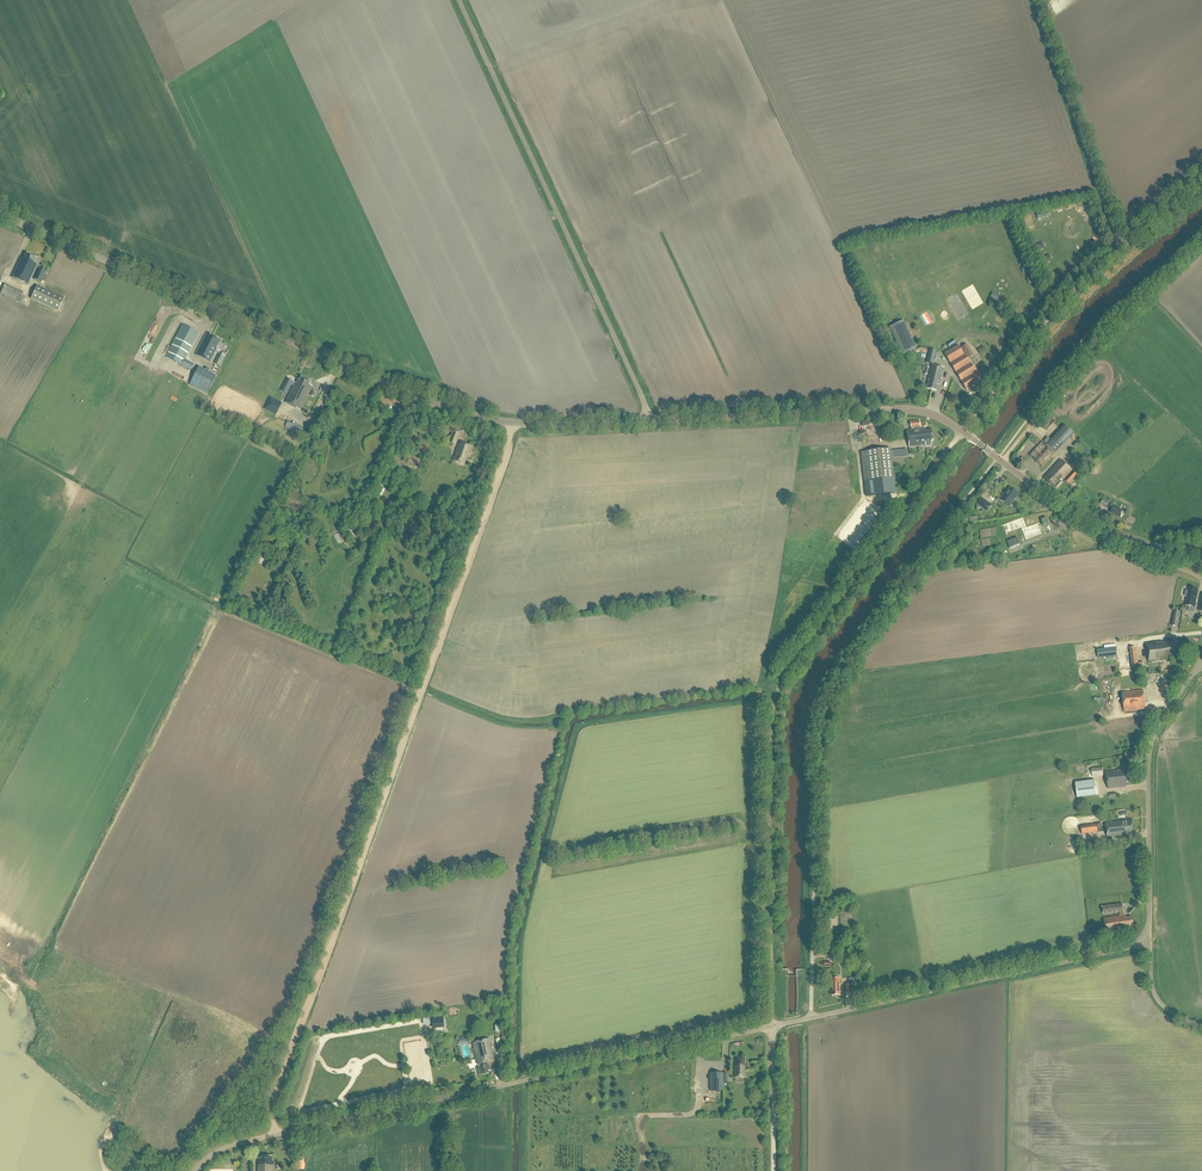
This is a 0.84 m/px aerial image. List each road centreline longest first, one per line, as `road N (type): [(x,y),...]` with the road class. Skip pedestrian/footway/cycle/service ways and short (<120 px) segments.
road 1 (track): [(1117,251),(1037,332),(780,683),(769,738),(772,1026)]
road 2 (track): [(277,1134),(277,1088),(510,423)]
road 3 (tertiary): [(648,420),(510,423),(452,410),(0,214)]
road 4 (tertiary): [(194,1170),(237,1143),(772,1026)]
road 5 (tertiary): [(1126,542),(928,412),(648,420)]
road 6 (unclassified): [(648,420),(458,0)]
road 7 (tertiary): [(772,1026),(1149,942)]
road 8 (tertiary): [(1149,942),(1148,756),(1193,672)]
road 9 (track): [(1034,0),(1117,251)]
road 10 (track): [(804,1020),(804,1170)]
road 11 (tertiary): [(773,1170),(772,1026)]

